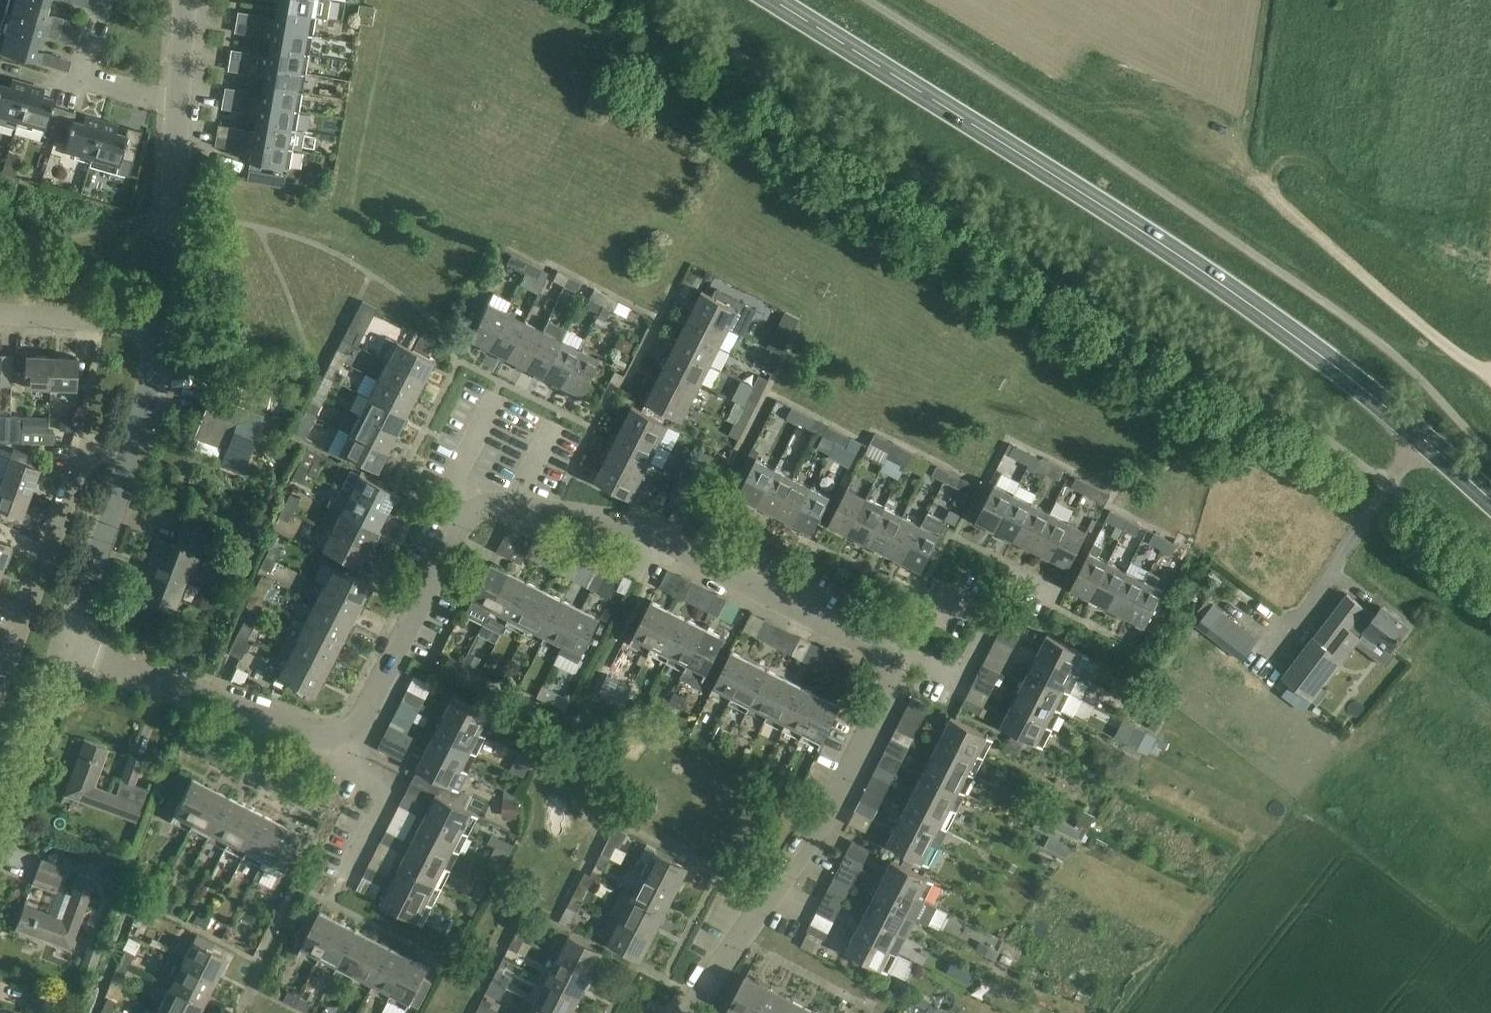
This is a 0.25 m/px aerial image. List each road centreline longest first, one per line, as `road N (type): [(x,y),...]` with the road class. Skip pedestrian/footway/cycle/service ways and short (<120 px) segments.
road 1 (primary): [(1490,500),(1355,381),(1245,301),(774,0)]
road 2 (residential): [(330,734),(360,720),(456,532),(487,507),(626,524),(886,658)]
road 3 (residential): [(686,1012),(828,812),(884,700),(886,658)]
road 4 (residential): [(131,456),(88,447),(0,691)]
road 5 (track): [(1271,193),(1490,381)]
road 6 (residential): [(330,734),(67,644)]
road 7 (unclassified): [(159,332),(179,105)]
road 8 (unclassified): [(67,644),(131,456)]
road 9 (unclassified): [(0,827),(67,644)]
road 10 (residential): [(347,876),(385,801),(384,777),(342,754),(330,734)]
road 11 (residential): [(179,105),(86,80),(103,0)]
road 12 (residential): [(907,648),(954,673),(966,669),(986,630),(982,619),(940,596)]
road 13 (unclassified): [(159,332),(0,316)]
road 14 (unclassified): [(131,456),(159,332)]

